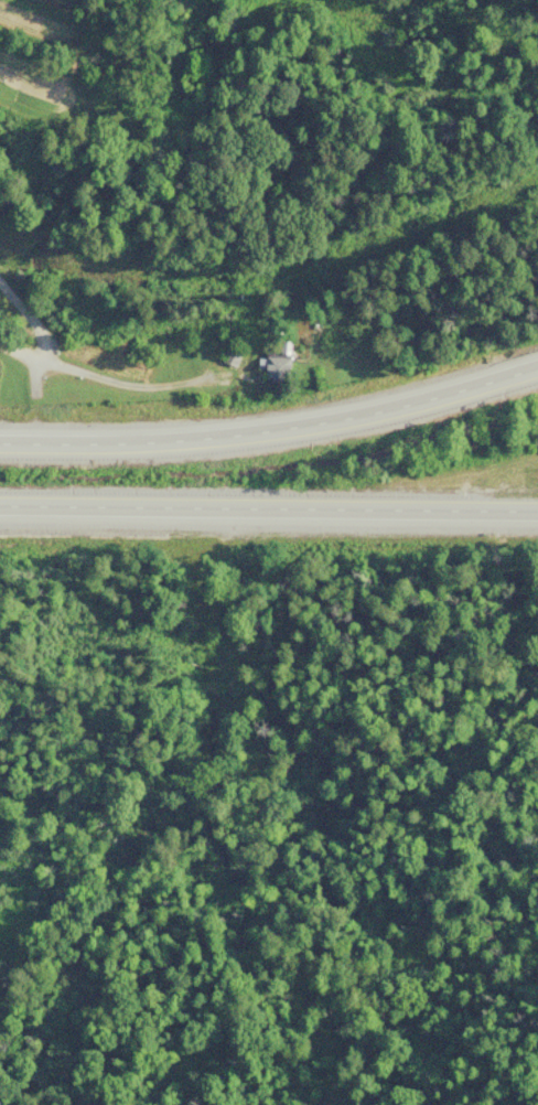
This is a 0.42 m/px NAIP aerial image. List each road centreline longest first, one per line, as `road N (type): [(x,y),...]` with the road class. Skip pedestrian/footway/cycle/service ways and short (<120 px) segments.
road 1 (trunk): [(537,364),(420,400),(293,426),(164,439),(0,441)]
road 2 (trunk): [(0,504),(537,510)]

